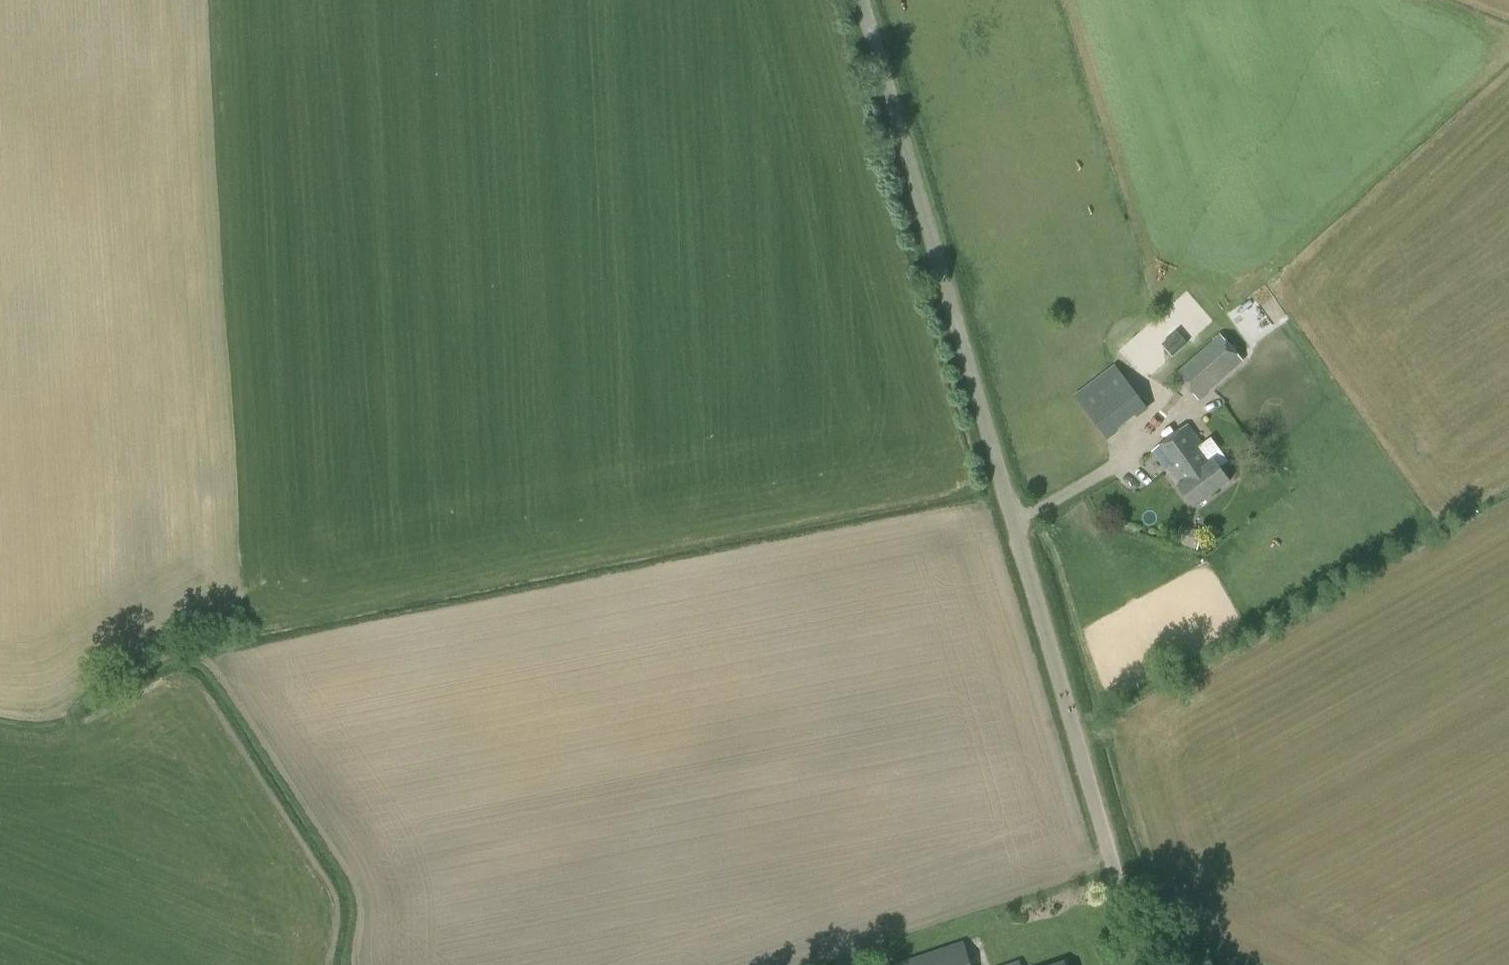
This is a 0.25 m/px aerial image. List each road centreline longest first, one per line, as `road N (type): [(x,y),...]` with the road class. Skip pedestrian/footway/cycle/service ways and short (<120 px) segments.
road 1 (unclassified): [(1159,964),(861,0)]

